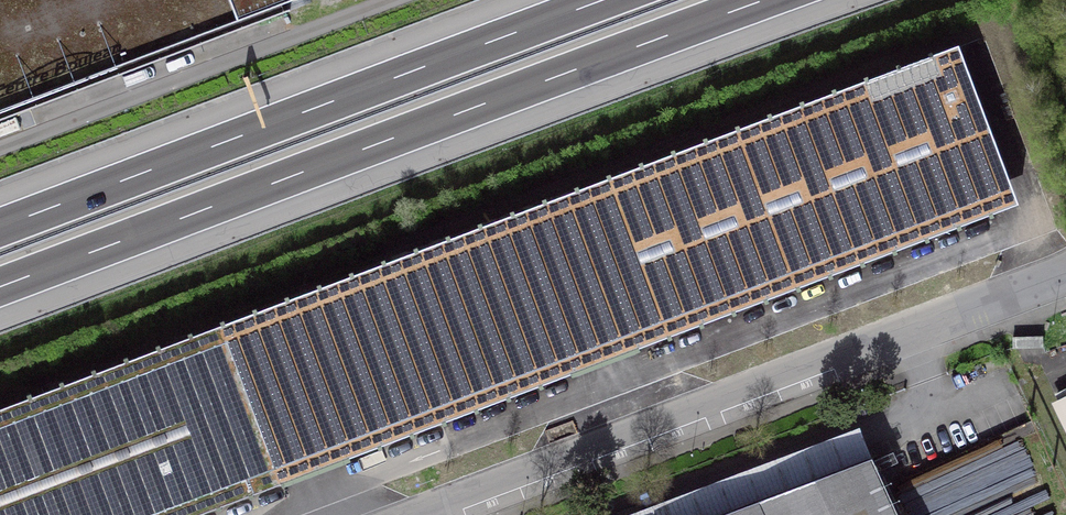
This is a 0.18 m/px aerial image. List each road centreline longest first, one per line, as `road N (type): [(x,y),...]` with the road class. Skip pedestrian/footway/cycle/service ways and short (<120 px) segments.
road 1 (motorway): [(0,289),(777,0)]
road 2 (unclassified): [(440,514),(1065,275)]
road 3 (motorway): [(621,0),(0,229)]

